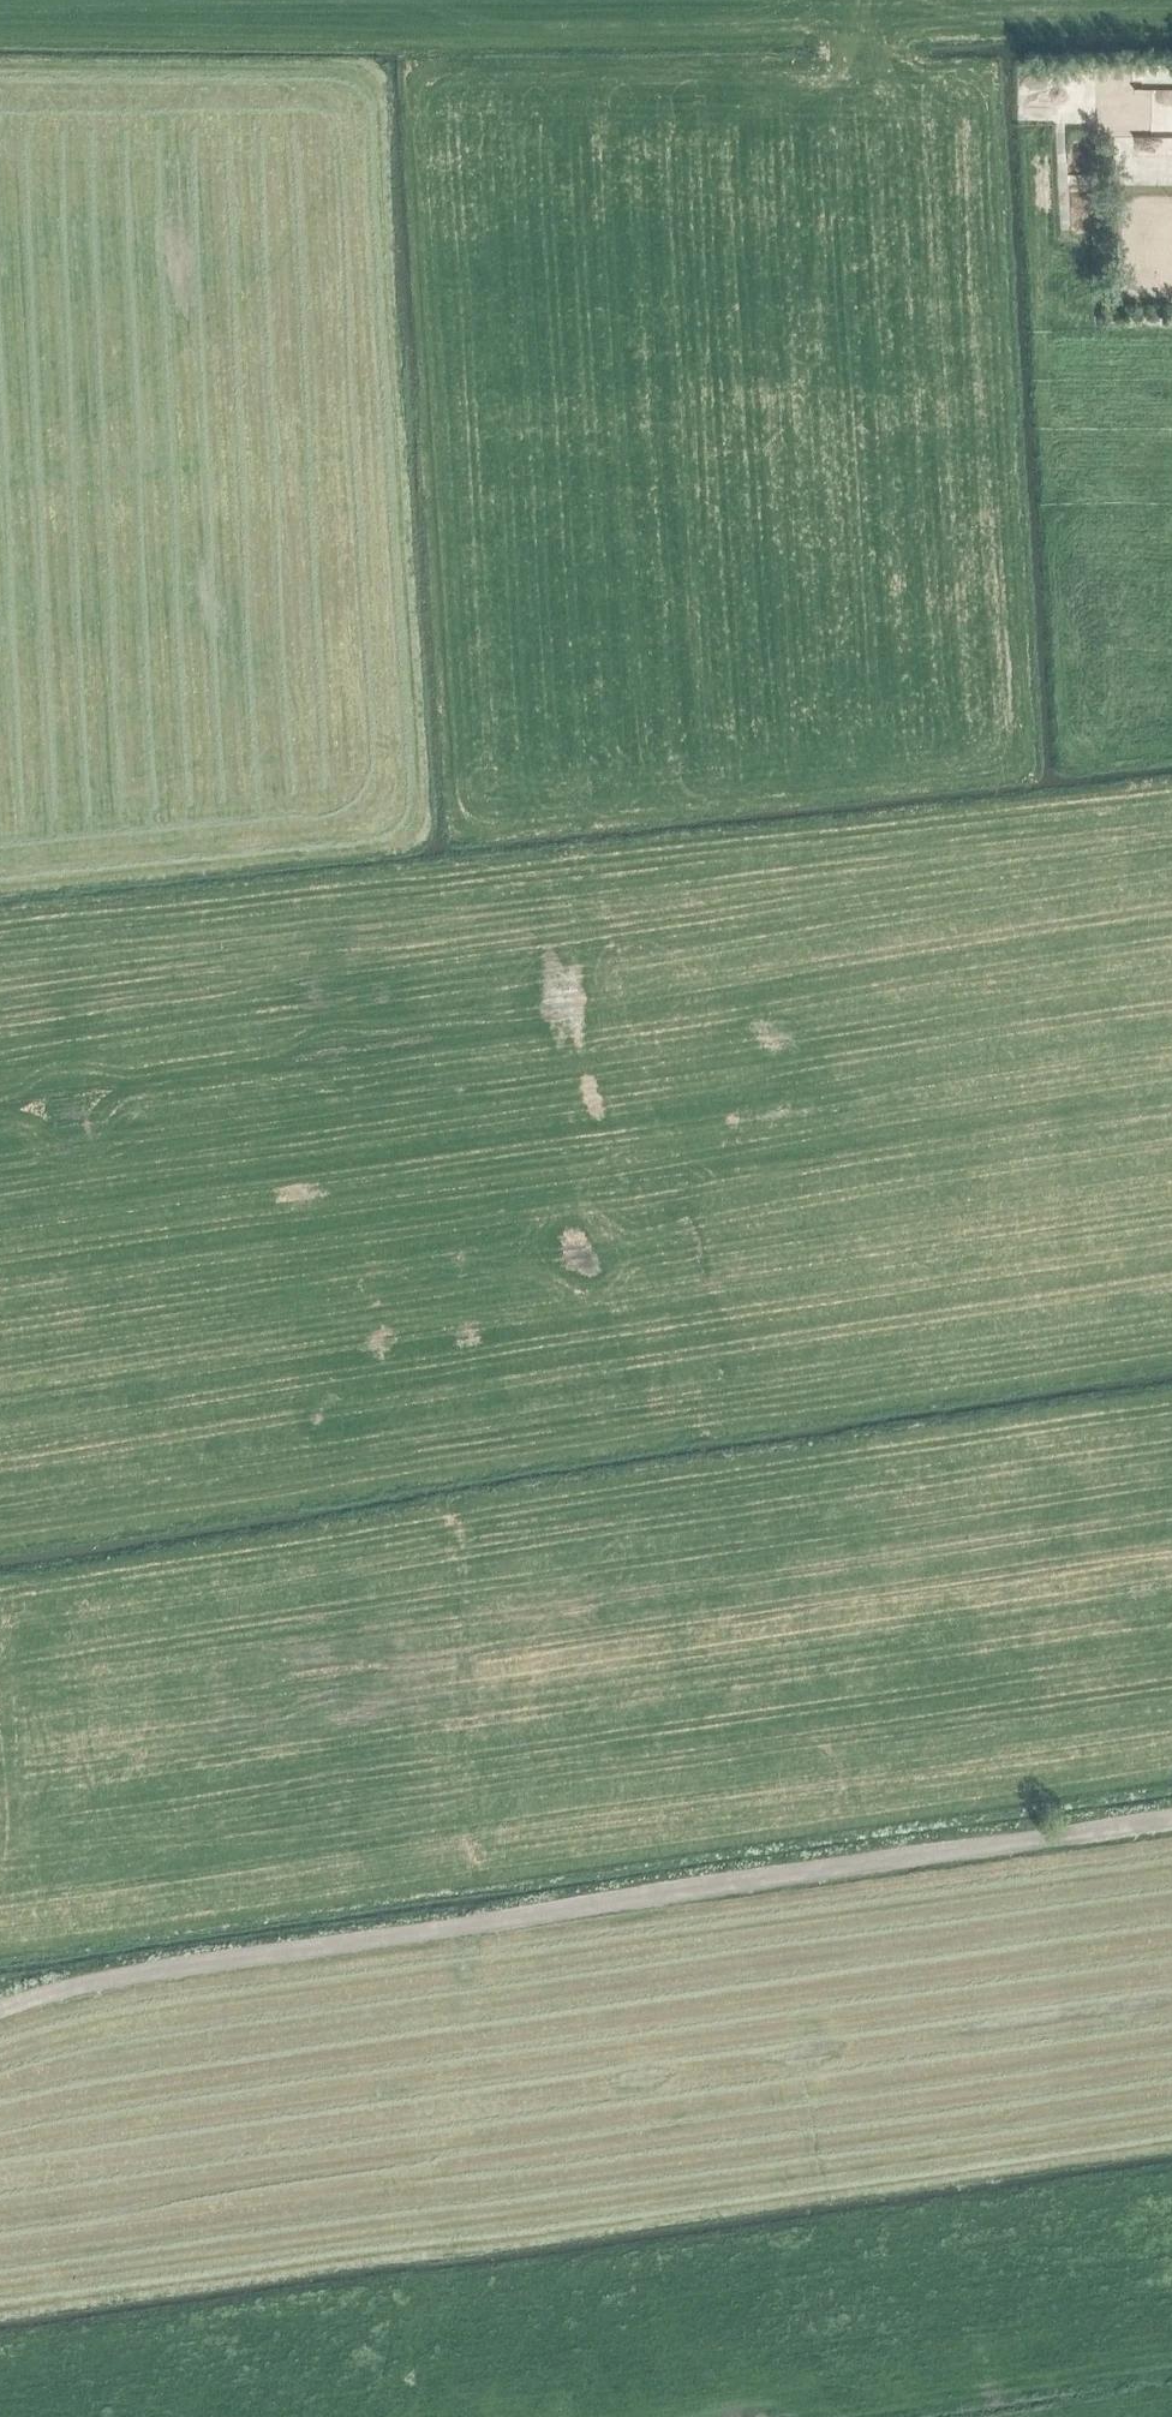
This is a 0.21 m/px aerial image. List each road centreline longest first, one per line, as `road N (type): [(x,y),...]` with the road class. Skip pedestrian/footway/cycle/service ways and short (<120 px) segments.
road 1 (track): [(0,2005),(996,1855),(1171,1819)]

